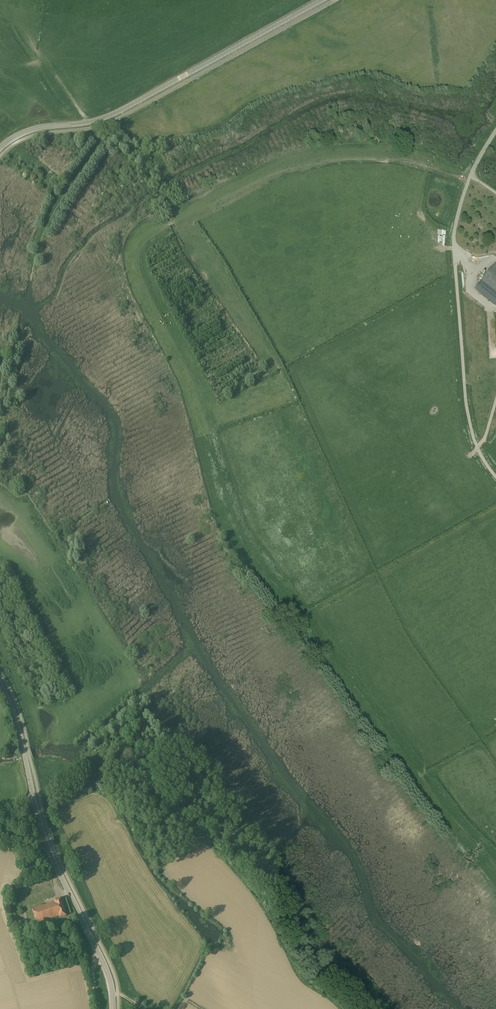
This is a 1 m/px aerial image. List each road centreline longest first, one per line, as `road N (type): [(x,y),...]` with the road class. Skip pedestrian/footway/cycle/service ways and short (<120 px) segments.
road 1 (tertiary): [(0,148),(22,132),(115,113),(322,0)]
road 2 (tertiary): [(113,1008),(111,981),(54,863),(0,683)]
road 3 (track): [(471,175),(454,238),(466,402),(479,452),(495,476)]

